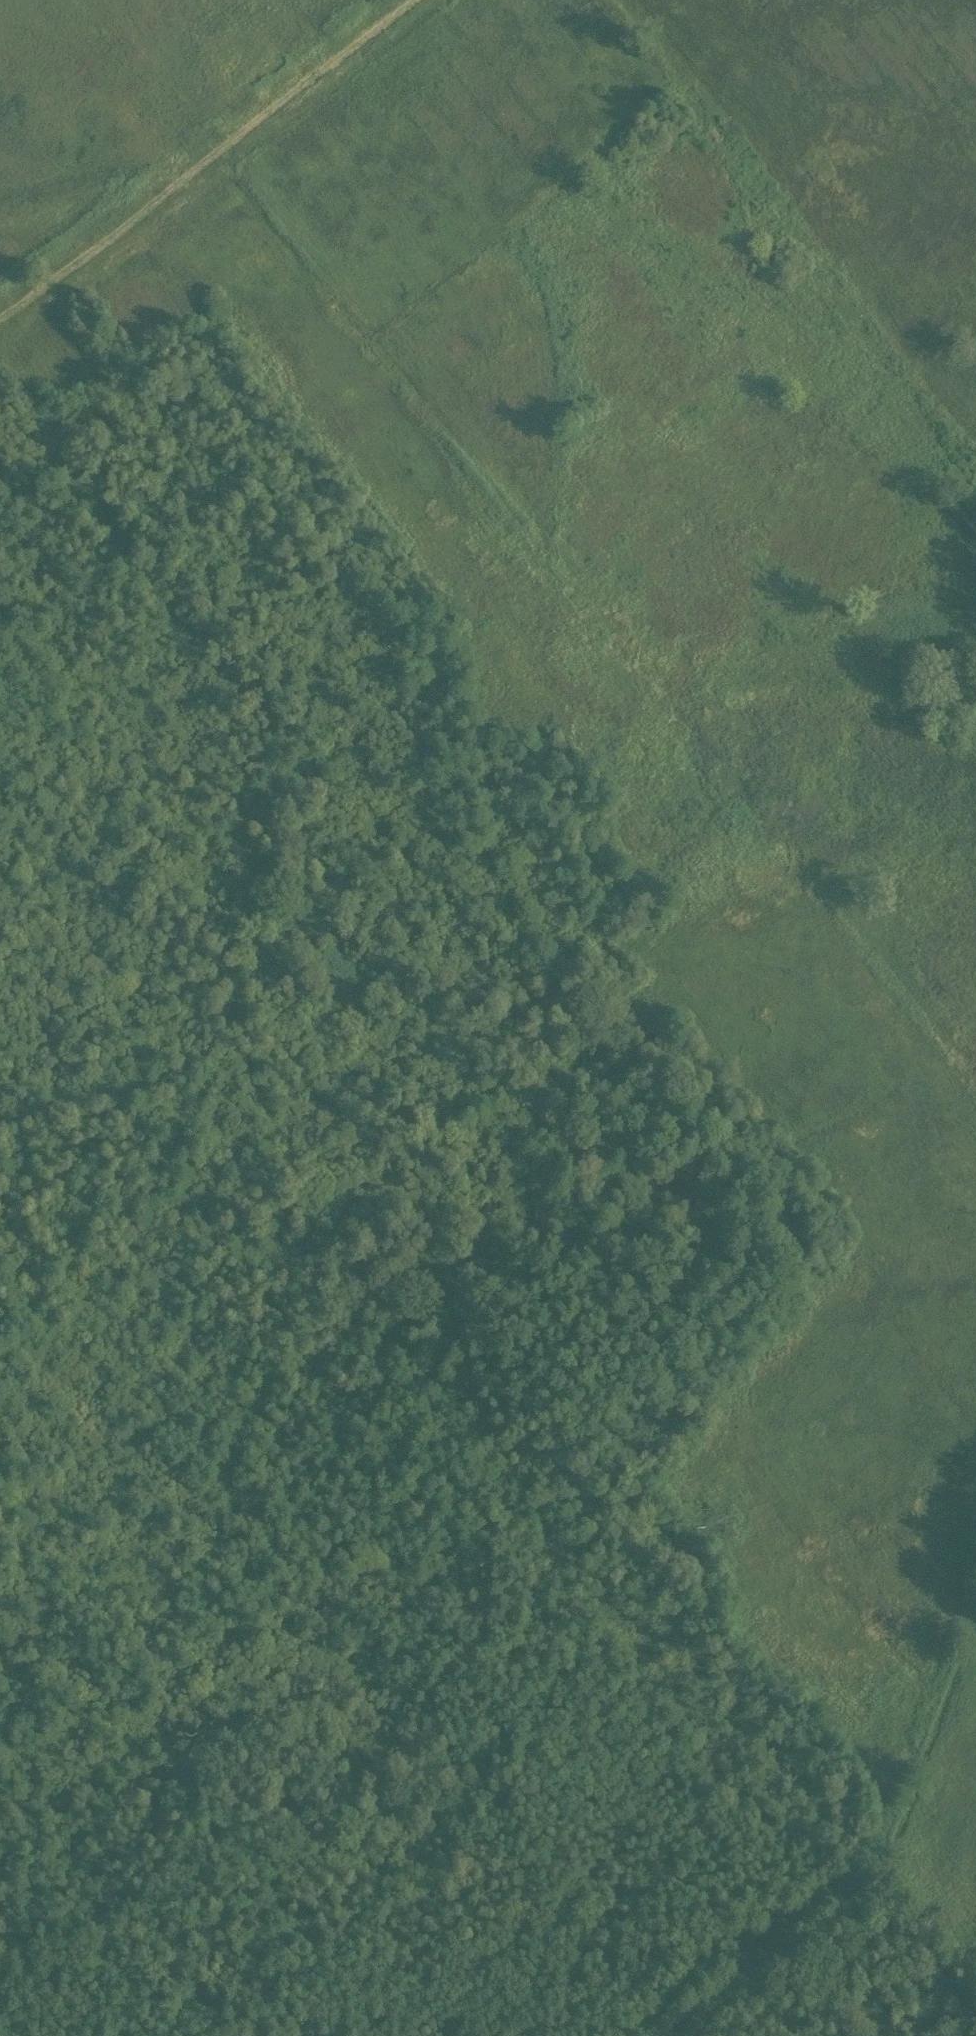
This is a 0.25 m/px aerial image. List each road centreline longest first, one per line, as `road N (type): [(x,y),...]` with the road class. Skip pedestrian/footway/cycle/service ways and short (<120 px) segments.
road 1 (track): [(420,0),(0,314)]

